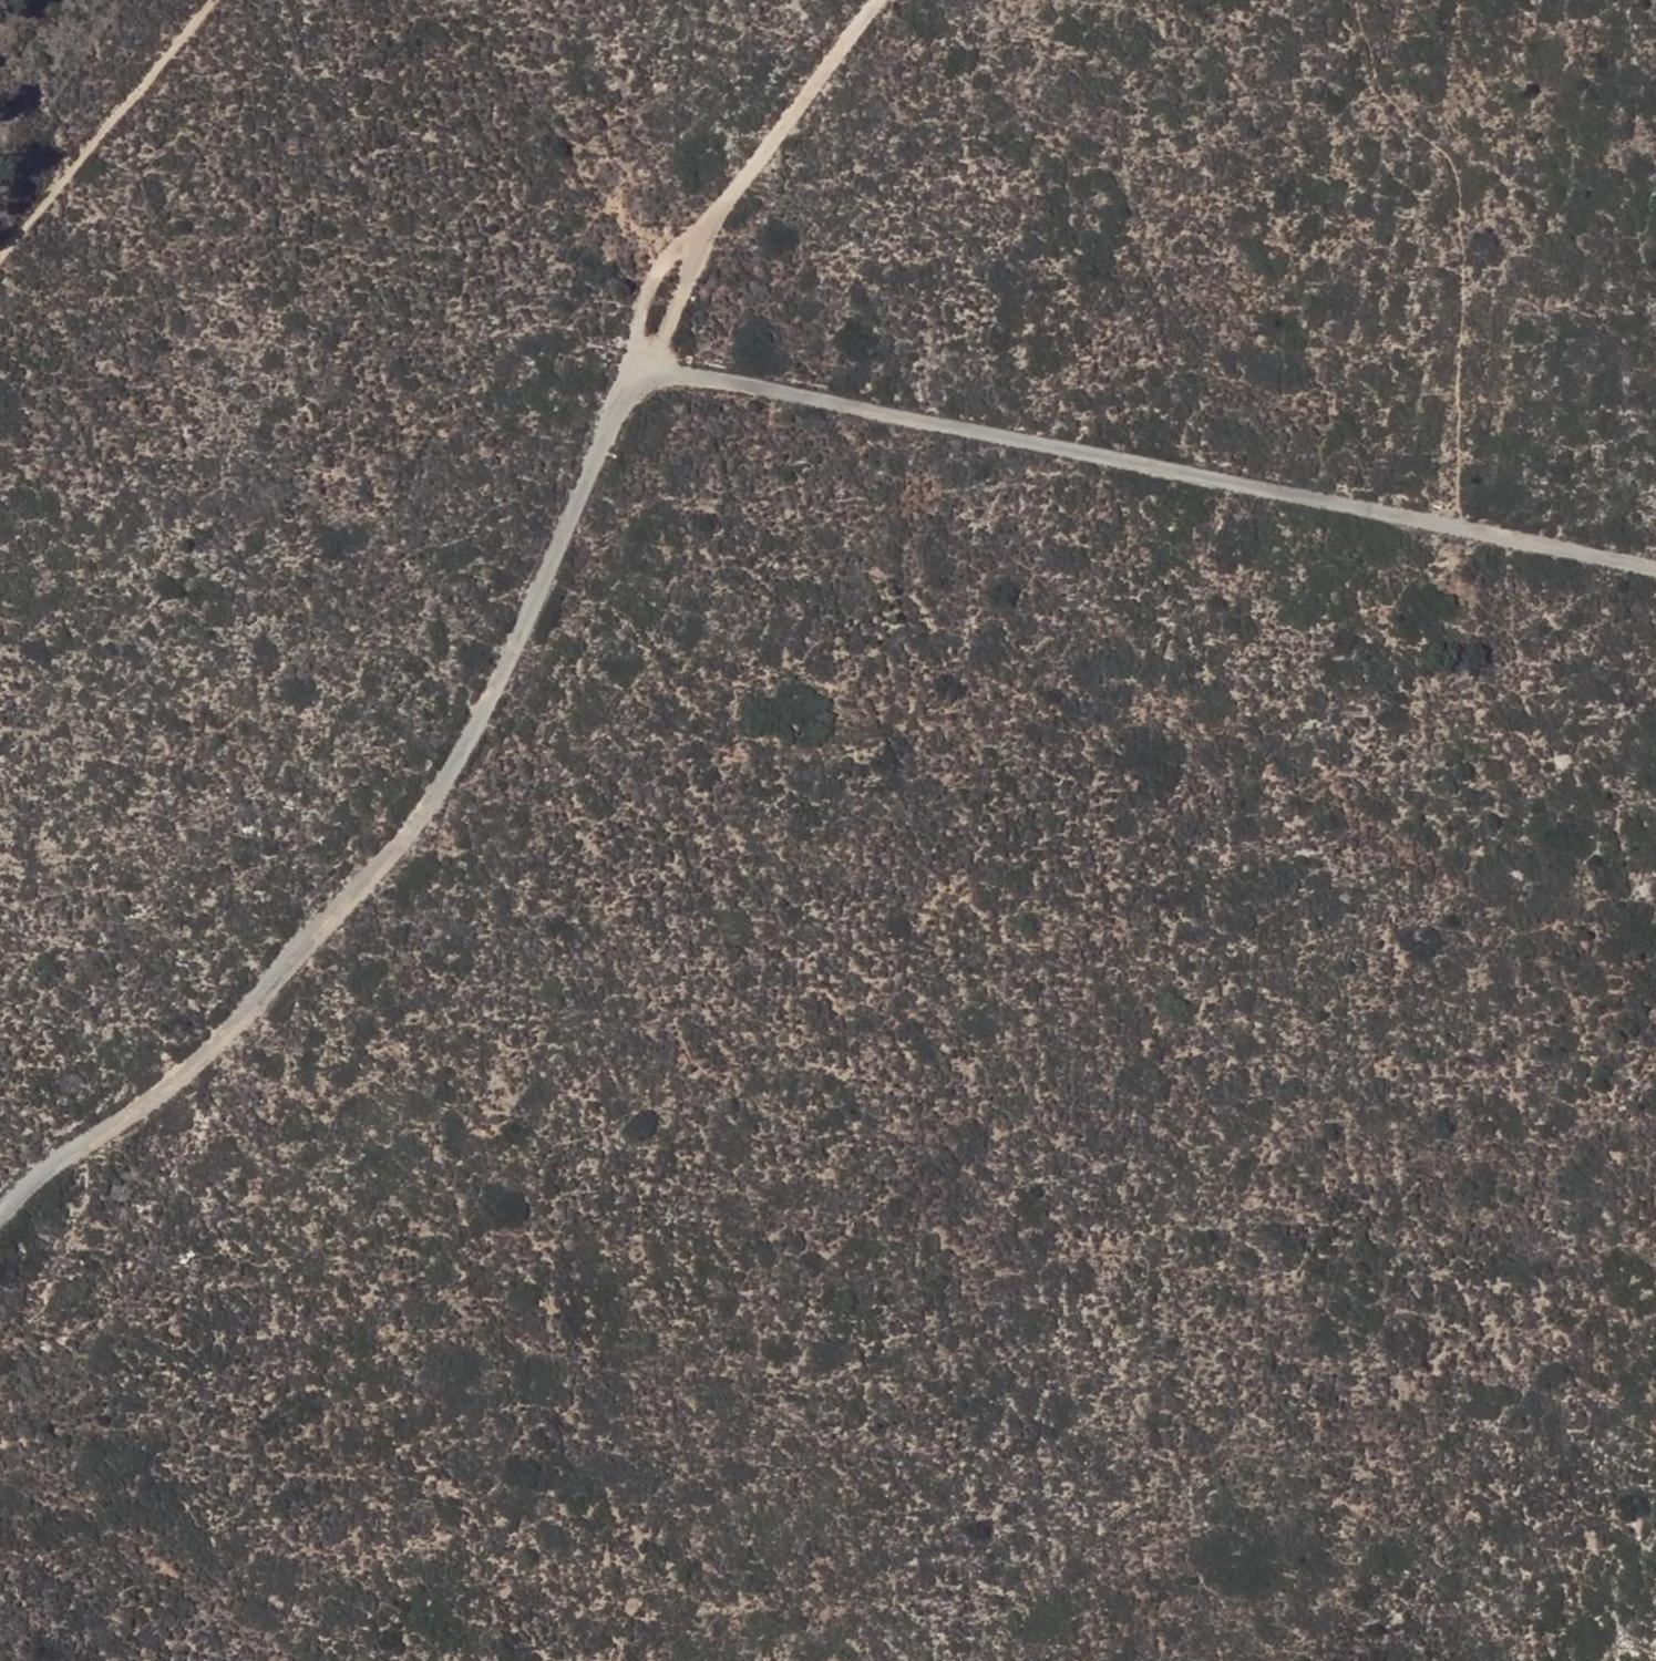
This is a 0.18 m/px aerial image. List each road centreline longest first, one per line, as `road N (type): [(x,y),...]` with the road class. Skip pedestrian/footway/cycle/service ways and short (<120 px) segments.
road 1 (track): [(0,1219),(51,1154),(218,1032),(416,823),(635,376),(714,365),(1655,561)]
road 2 (track): [(635,376),(690,234),(865,0)]

